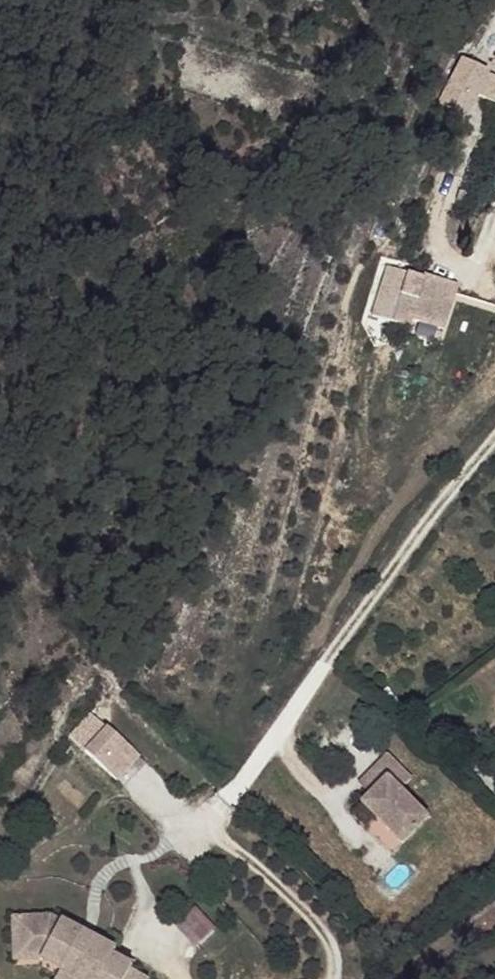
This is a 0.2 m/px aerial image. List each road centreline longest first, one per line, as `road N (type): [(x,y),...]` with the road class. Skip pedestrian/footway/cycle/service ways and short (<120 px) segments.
road 1 (track): [(227,809),(494,444)]

